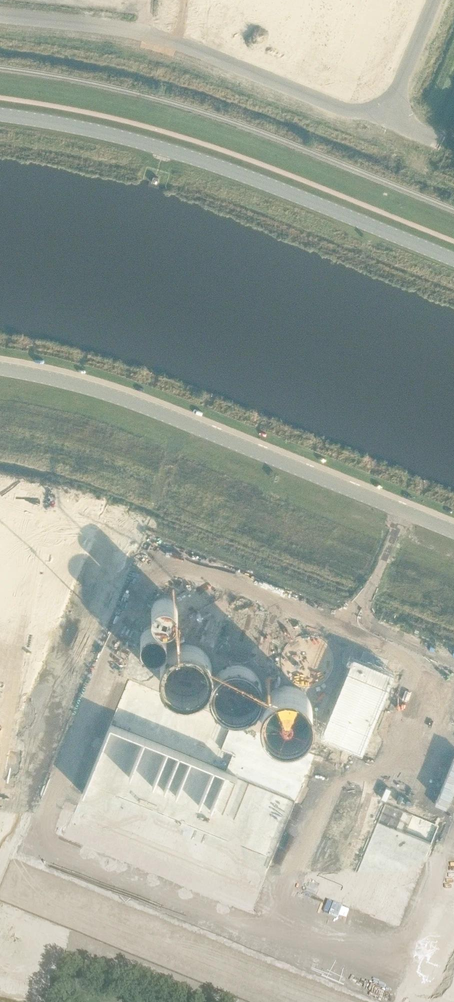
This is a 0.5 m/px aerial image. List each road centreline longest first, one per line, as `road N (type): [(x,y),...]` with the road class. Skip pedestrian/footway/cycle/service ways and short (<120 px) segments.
road 1 (tertiary): [(453,531),(87,387),(0,368)]
road 2 (tertiary): [(453,258),(185,155),(0,114)]
road 3 (unclassified): [(0,15),(186,45),(356,109),(379,106),(396,88)]

